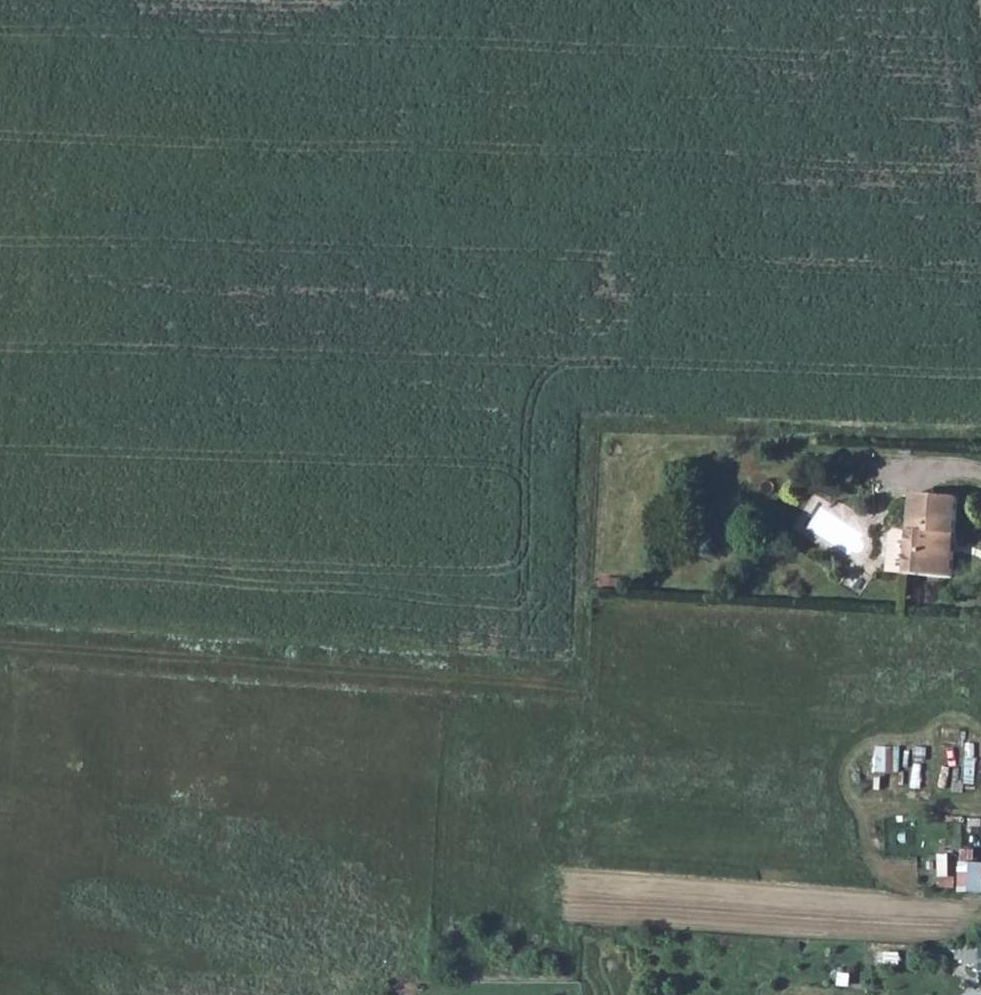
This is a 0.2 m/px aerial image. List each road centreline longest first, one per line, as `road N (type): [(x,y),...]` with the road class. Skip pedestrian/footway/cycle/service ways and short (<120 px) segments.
road 1 (track): [(0,648),(726,700),(980,656)]

